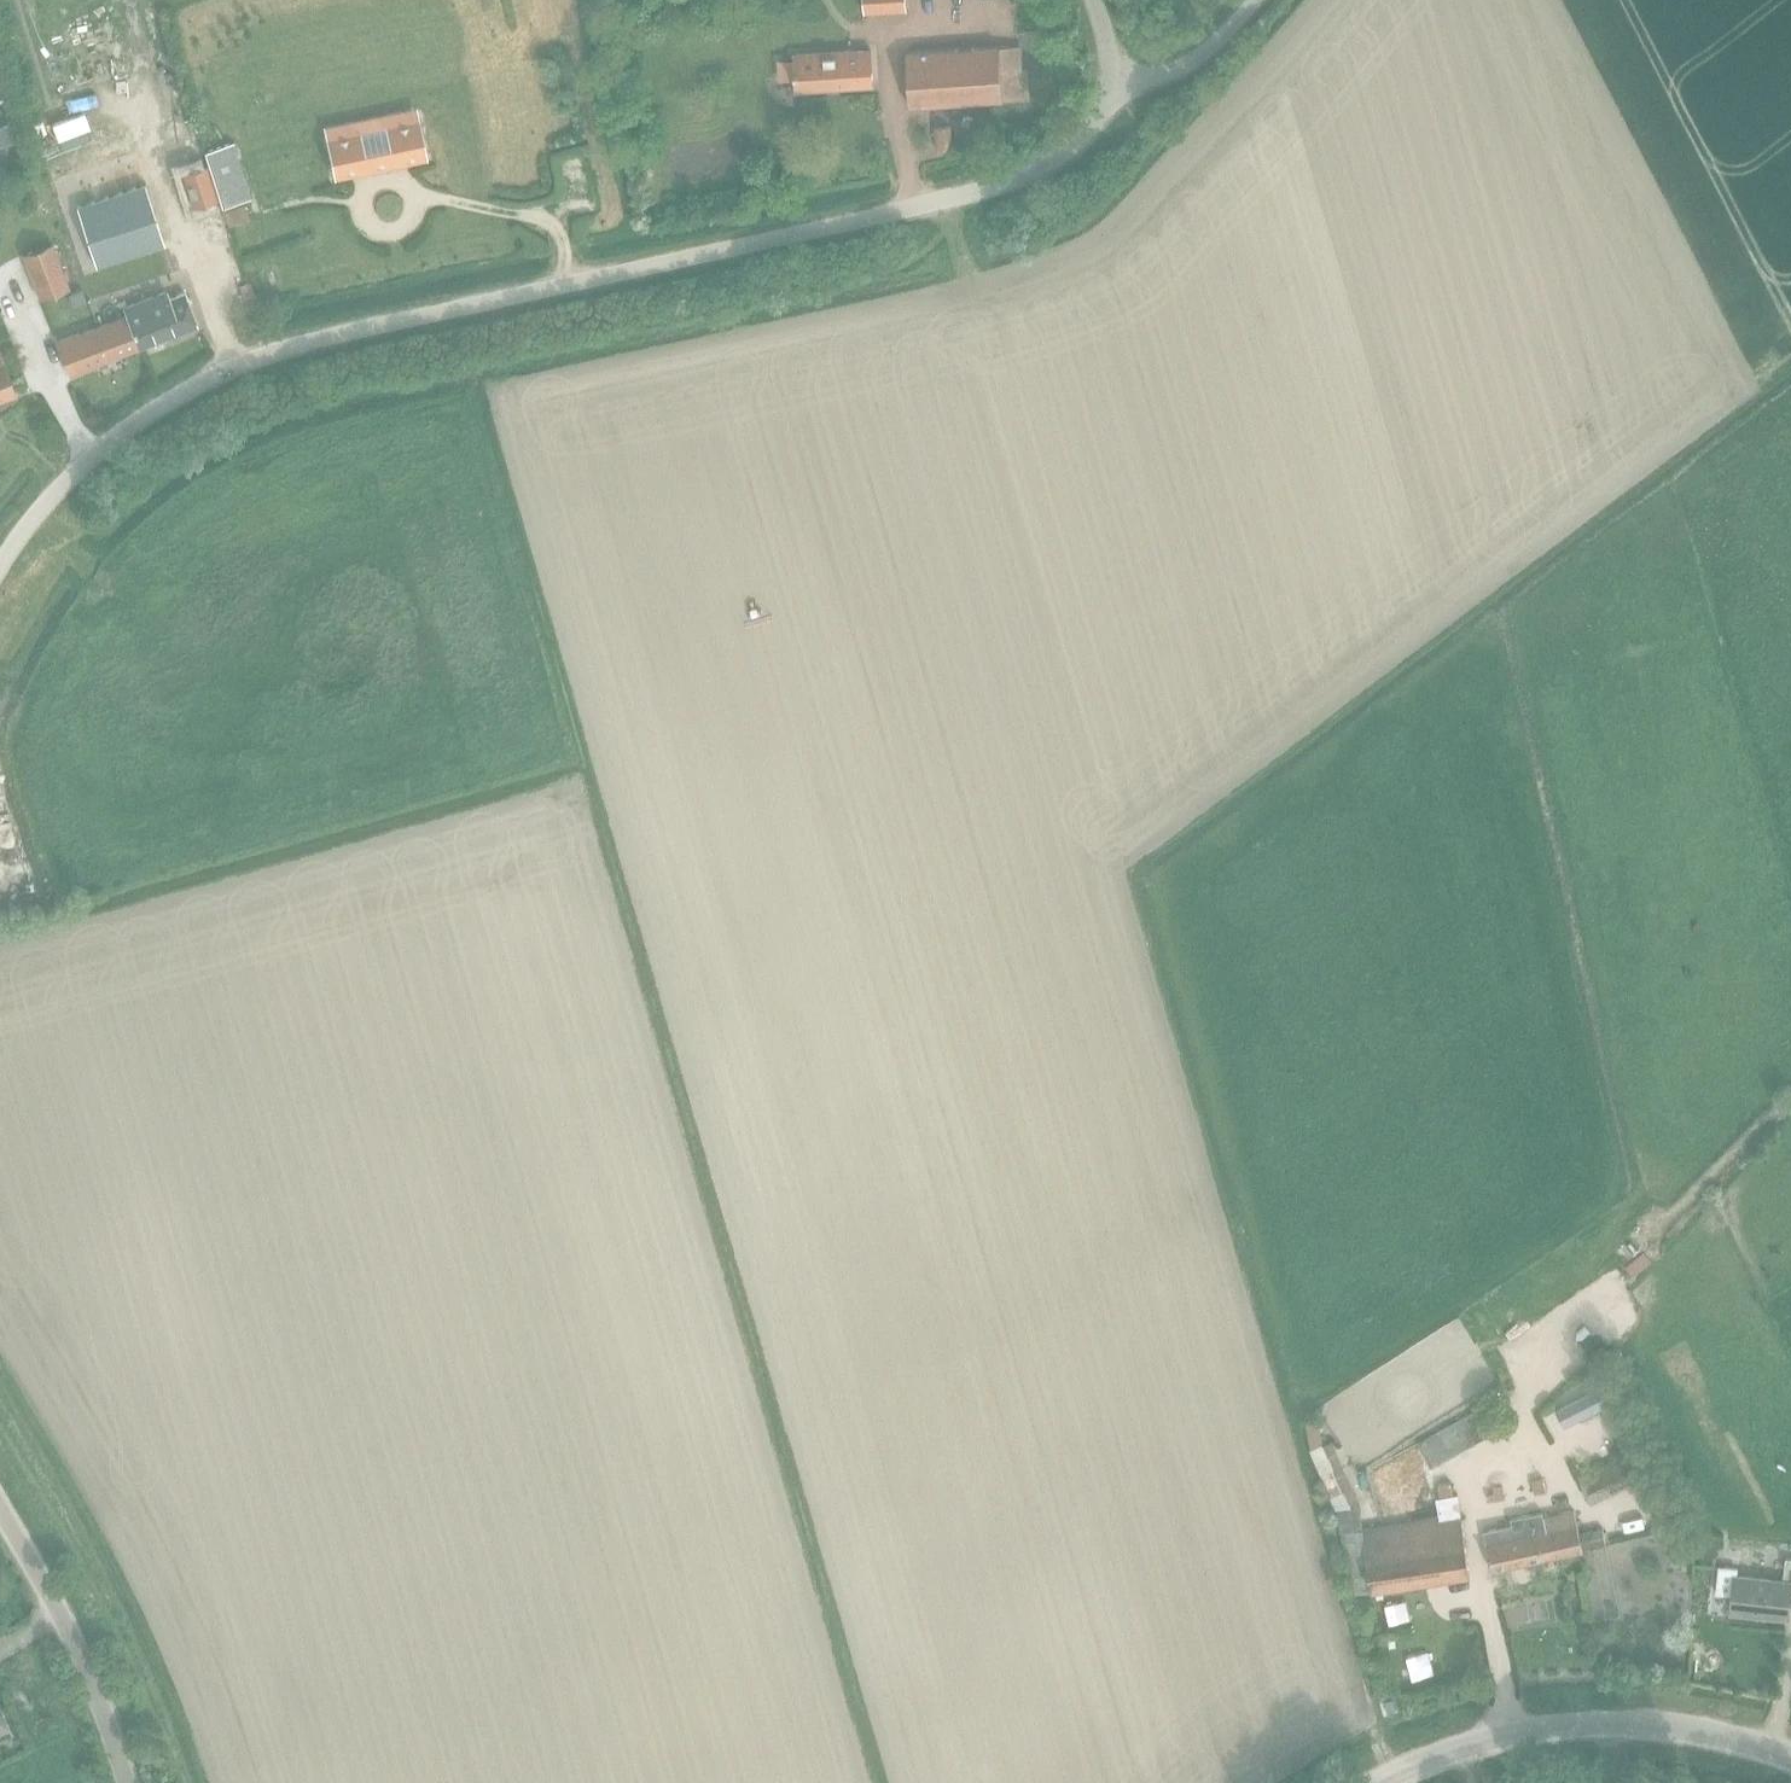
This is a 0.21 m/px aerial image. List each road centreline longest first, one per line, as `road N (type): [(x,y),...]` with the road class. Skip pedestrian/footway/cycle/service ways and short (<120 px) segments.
road 1 (unclassified): [(0,560),(90,457),(137,419),(243,361),(1026,178),(1086,132),(1111,82)]
road 2 (tertiary): [(1375,1782),(1465,1745),(1585,1725),(1703,1732),(1790,1755)]
road 3 (unclassified): [(126,1782),(74,1641),(0,1509)]
road 4 (unclassified): [(1111,82),(1175,73),(1255,0)]

